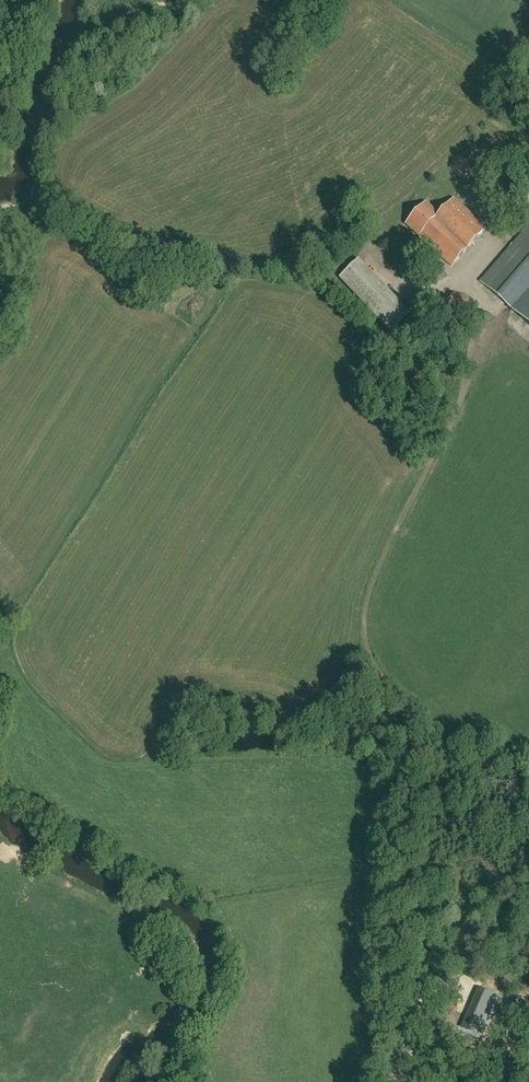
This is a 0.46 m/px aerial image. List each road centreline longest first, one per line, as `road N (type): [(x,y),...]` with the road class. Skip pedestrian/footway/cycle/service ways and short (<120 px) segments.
road 1 (track): [(385,1081),(422,863),(426,752),(357,635),(363,592),(454,417),(478,309)]
road 2 (track): [(399,1010),(417,1044),(455,1070),(500,1081)]

